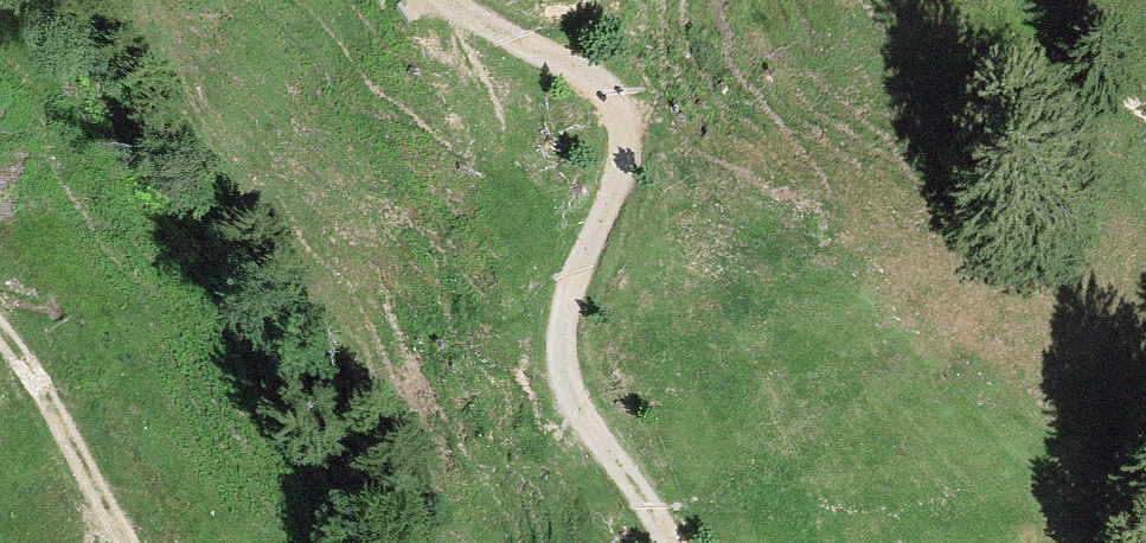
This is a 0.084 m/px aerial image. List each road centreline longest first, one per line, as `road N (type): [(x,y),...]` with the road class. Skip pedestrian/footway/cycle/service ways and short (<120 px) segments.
road 1 (track): [(672,542),(589,424),(565,358),(575,277),(619,175),(620,111),(573,66),(444,0)]
road 2 (track): [(136,542),(0,329)]

